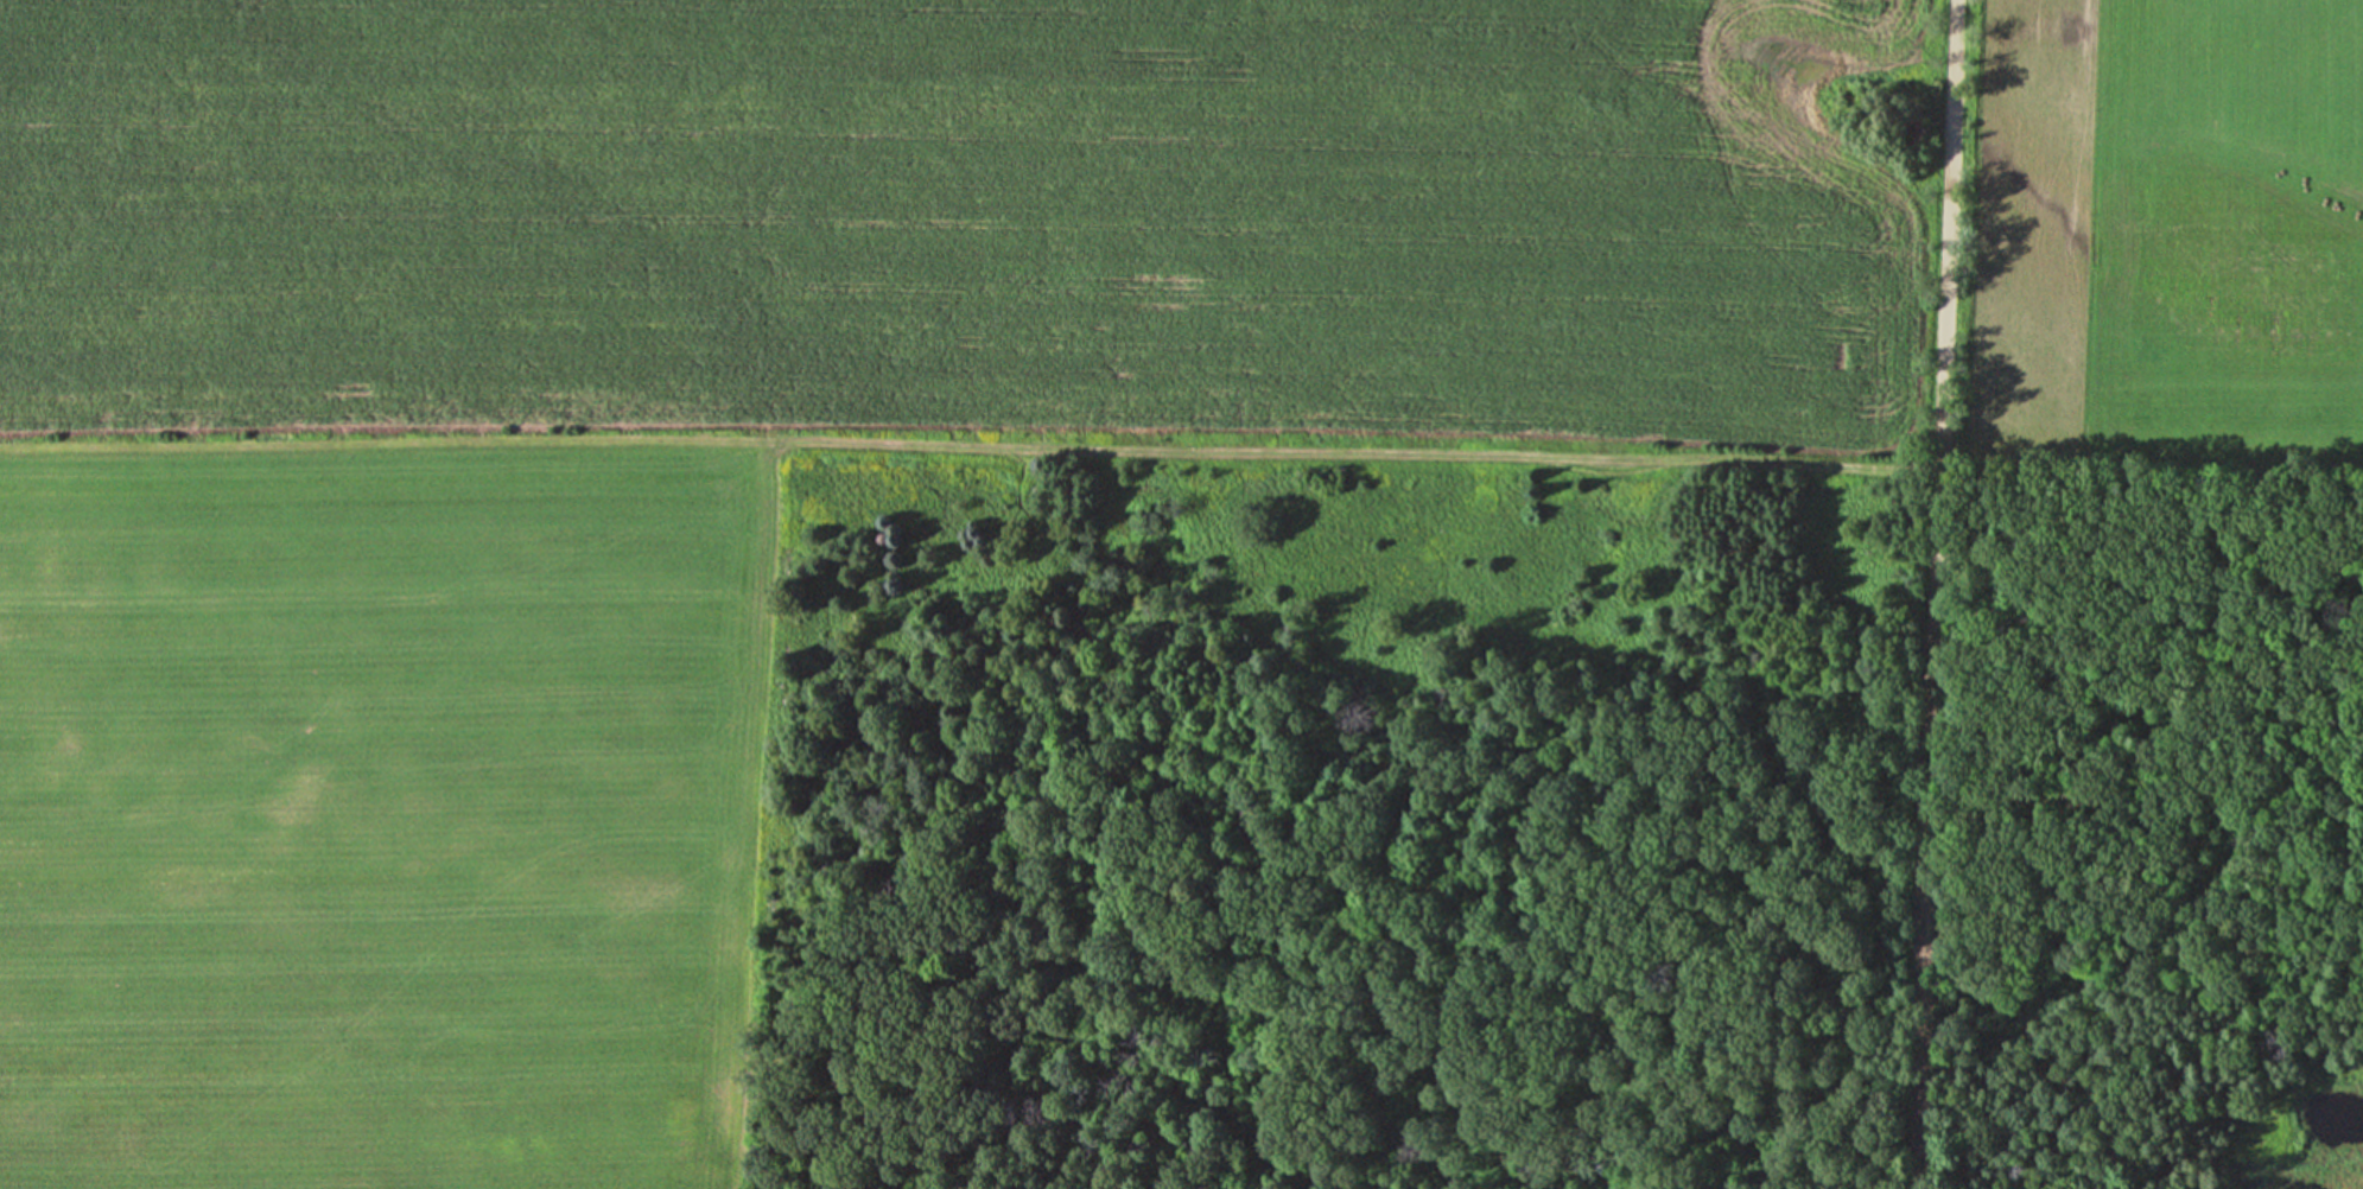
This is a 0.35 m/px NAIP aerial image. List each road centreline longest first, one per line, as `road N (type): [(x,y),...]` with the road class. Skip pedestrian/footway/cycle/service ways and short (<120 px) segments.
road 1 (residential): [(1916,1188),(1952,0)]

